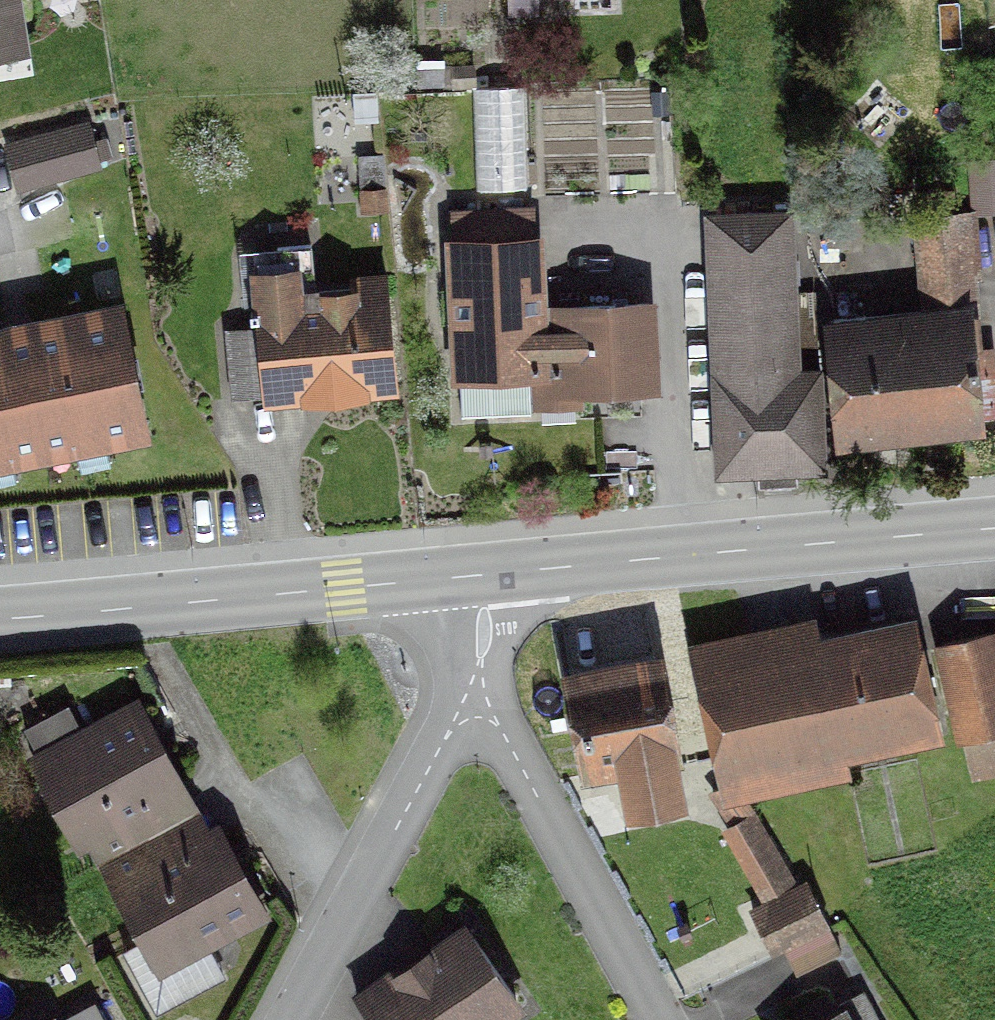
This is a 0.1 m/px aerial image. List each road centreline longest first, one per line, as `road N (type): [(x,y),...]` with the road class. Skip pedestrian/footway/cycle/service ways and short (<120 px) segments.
road 1 (tertiary): [(438,577),(994,528)]
road 2 (tertiary): [(0,619),(438,577)]
road 3 (residential): [(465,695),(499,736),(656,1019)]
road 4 (residential): [(465,695),(280,1019)]
road 5 (residential): [(438,577),(465,695)]

